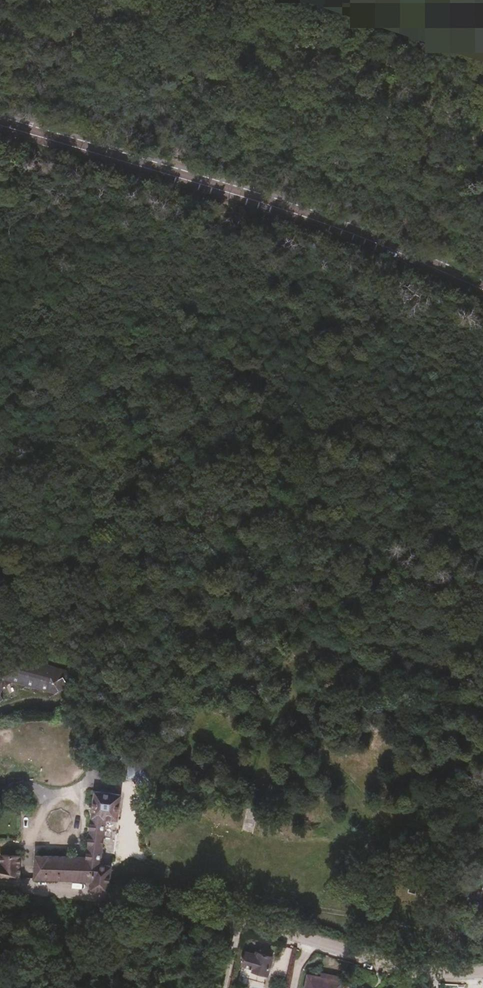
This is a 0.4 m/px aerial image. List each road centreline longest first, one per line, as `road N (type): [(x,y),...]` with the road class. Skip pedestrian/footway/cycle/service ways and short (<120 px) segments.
road 1 (secondary): [(0,128),(319,222),(482,291)]
road 2 (unclassified): [(482,971),(399,971),(240,919),(0,885)]
road 3 (track): [(257,0),(482,95)]

